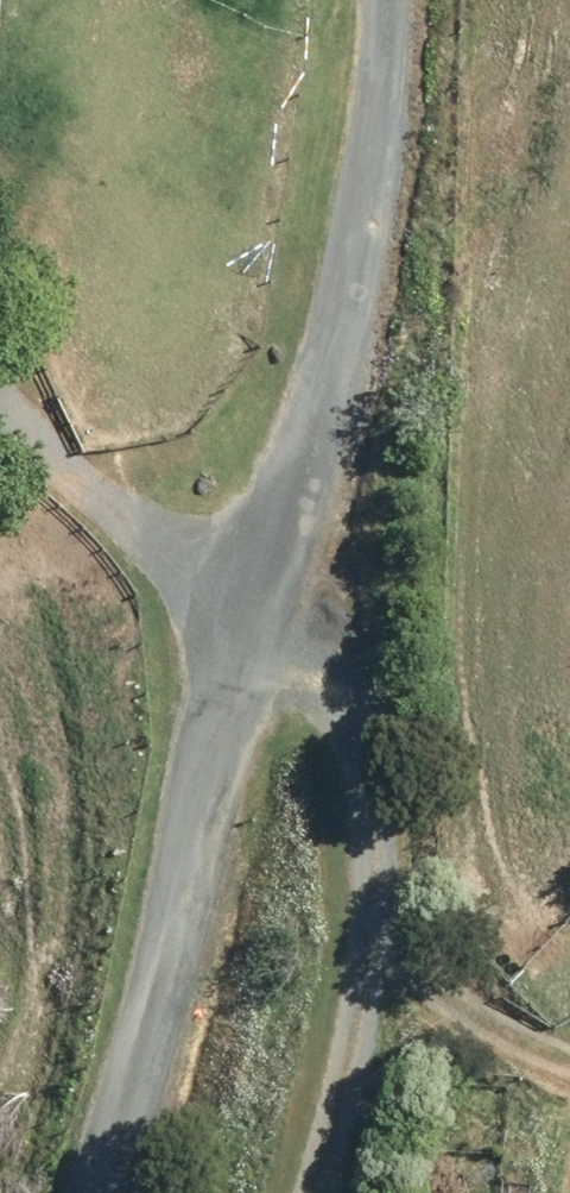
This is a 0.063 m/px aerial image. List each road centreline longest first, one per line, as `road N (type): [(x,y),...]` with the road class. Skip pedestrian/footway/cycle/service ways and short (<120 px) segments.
road 1 (track): [(23,1192),(237,575),(367,164),(370,0)]
road 2 (track): [(237,575),(343,794),(362,1035),(299,1192)]
road 3 (track): [(343,794),(492,1021),(569,1043)]
road 4 (track): [(237,575),(0,409)]

